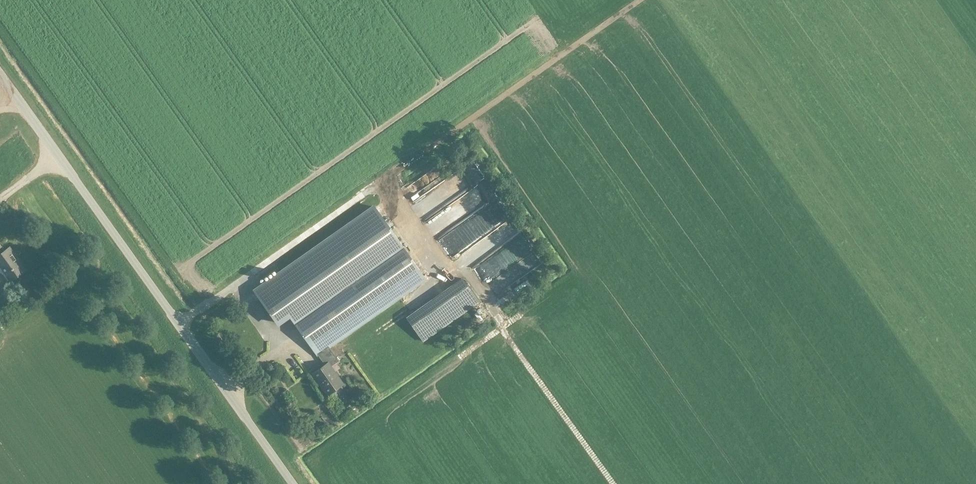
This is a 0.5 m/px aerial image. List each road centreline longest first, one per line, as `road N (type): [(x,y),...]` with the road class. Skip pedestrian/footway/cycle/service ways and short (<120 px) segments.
road 1 (unclassified): [(294,483),(0,74)]

